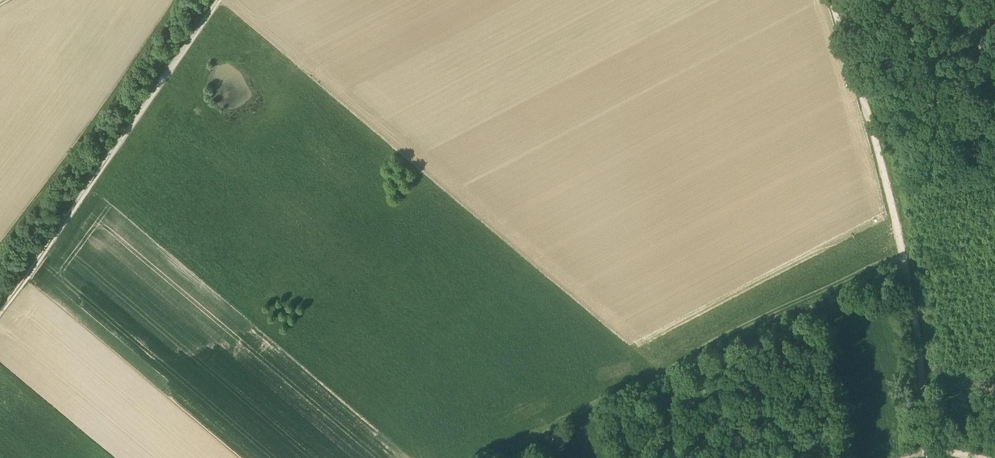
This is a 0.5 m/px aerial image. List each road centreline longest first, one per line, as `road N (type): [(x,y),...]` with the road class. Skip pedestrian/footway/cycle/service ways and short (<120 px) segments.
road 1 (track): [(925,457),(906,258),(830,0)]
road 2 (track): [(905,254),(490,457)]
road 3 (track): [(214,0),(0,317)]

